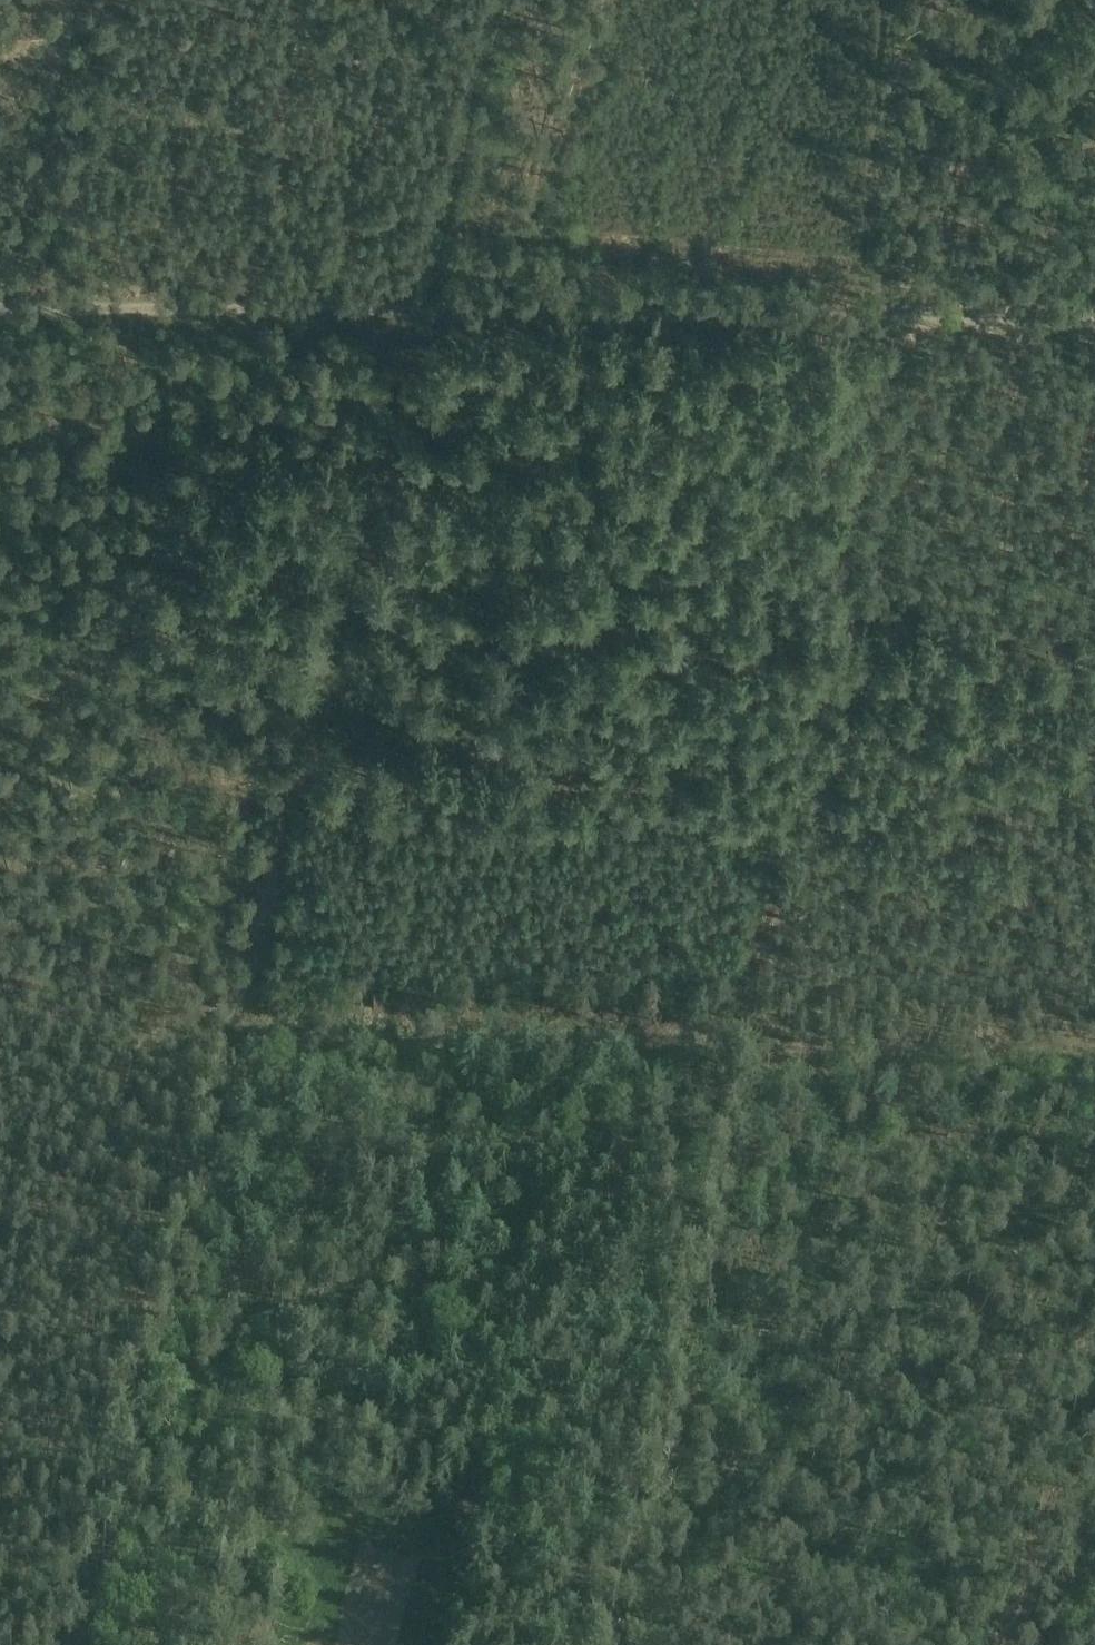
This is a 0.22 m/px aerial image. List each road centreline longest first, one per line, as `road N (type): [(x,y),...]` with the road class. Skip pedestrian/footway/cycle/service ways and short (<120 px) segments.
road 1 (track): [(0,308),(1094,325)]

